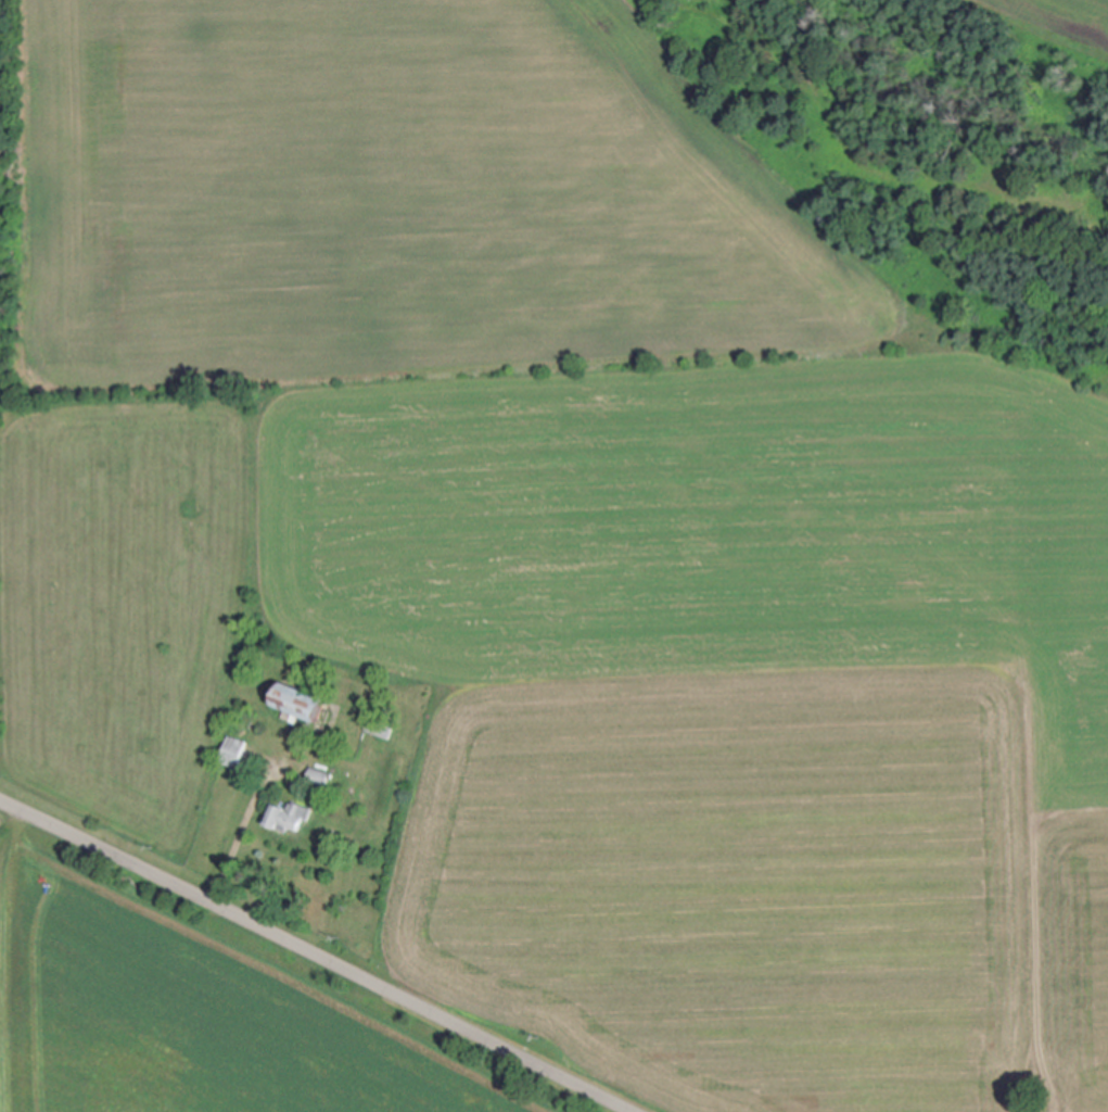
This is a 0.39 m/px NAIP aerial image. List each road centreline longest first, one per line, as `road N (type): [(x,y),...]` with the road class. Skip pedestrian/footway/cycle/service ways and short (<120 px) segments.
road 1 (residential): [(620,1111),(0,806)]

